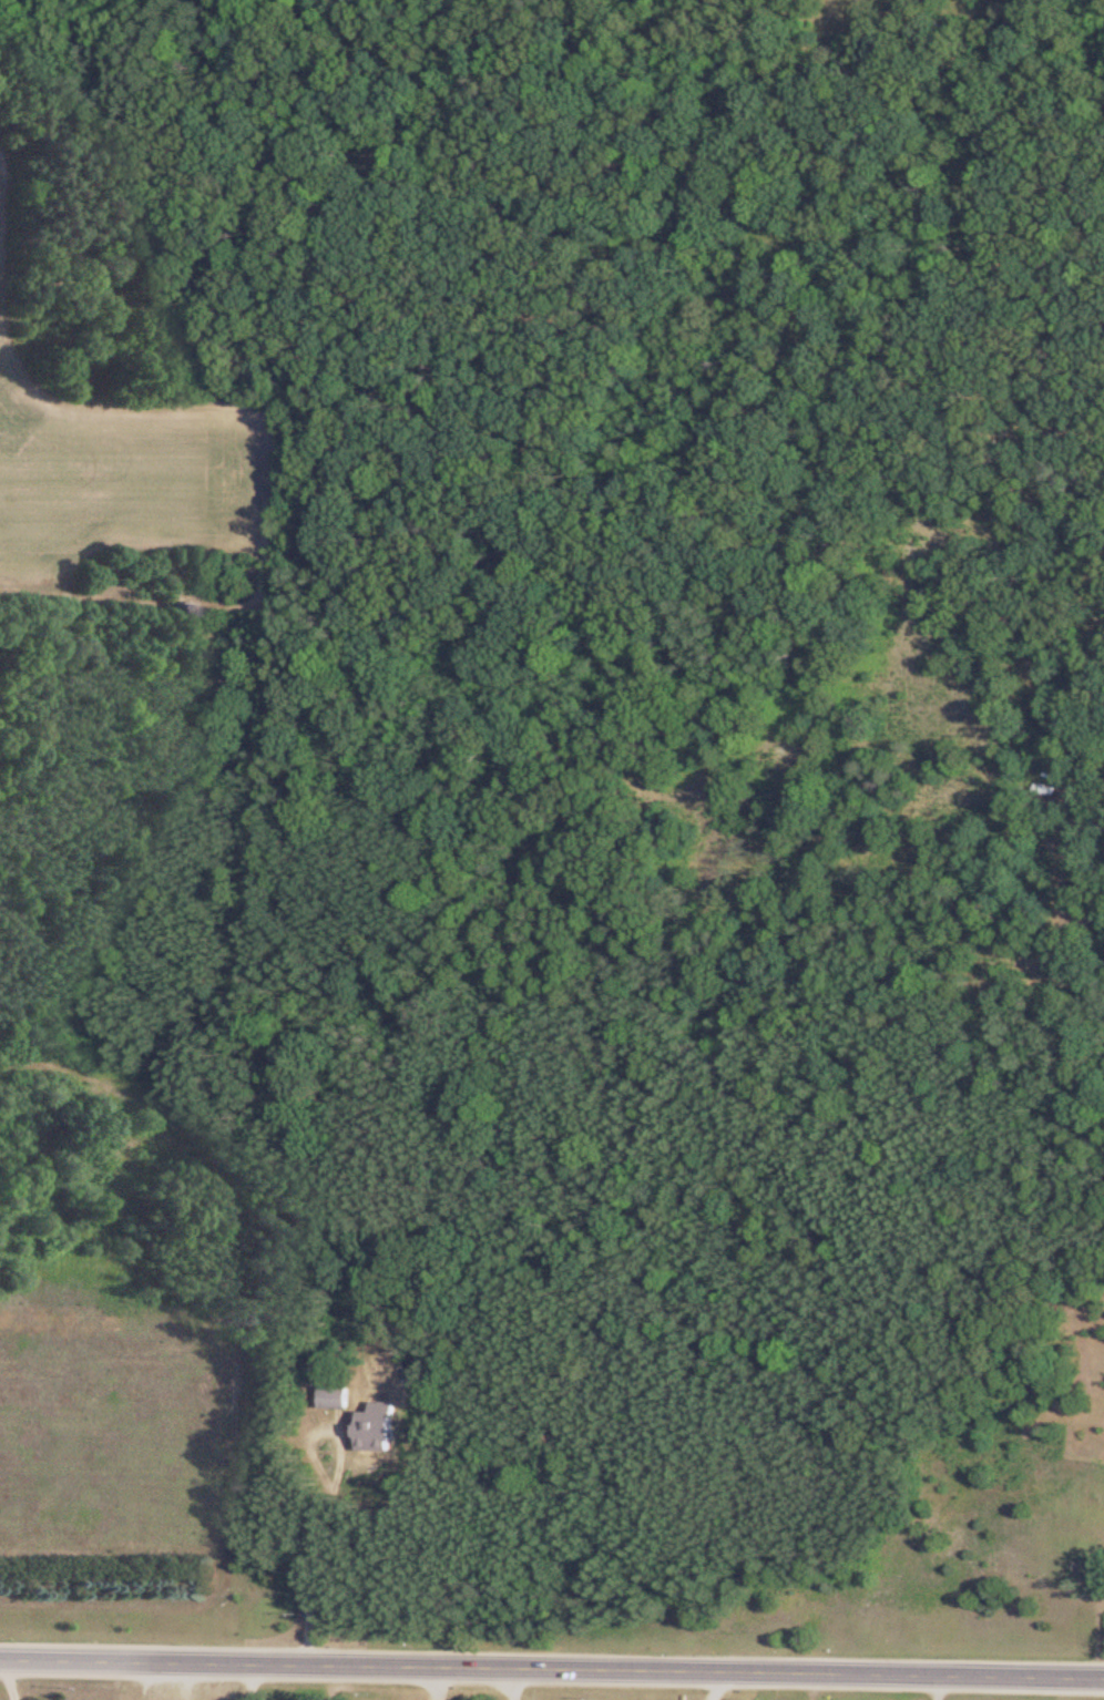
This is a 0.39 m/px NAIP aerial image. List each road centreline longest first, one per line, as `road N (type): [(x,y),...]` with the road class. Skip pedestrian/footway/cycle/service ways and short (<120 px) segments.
road 1 (secondary): [(1103,1679),(0,1658)]

